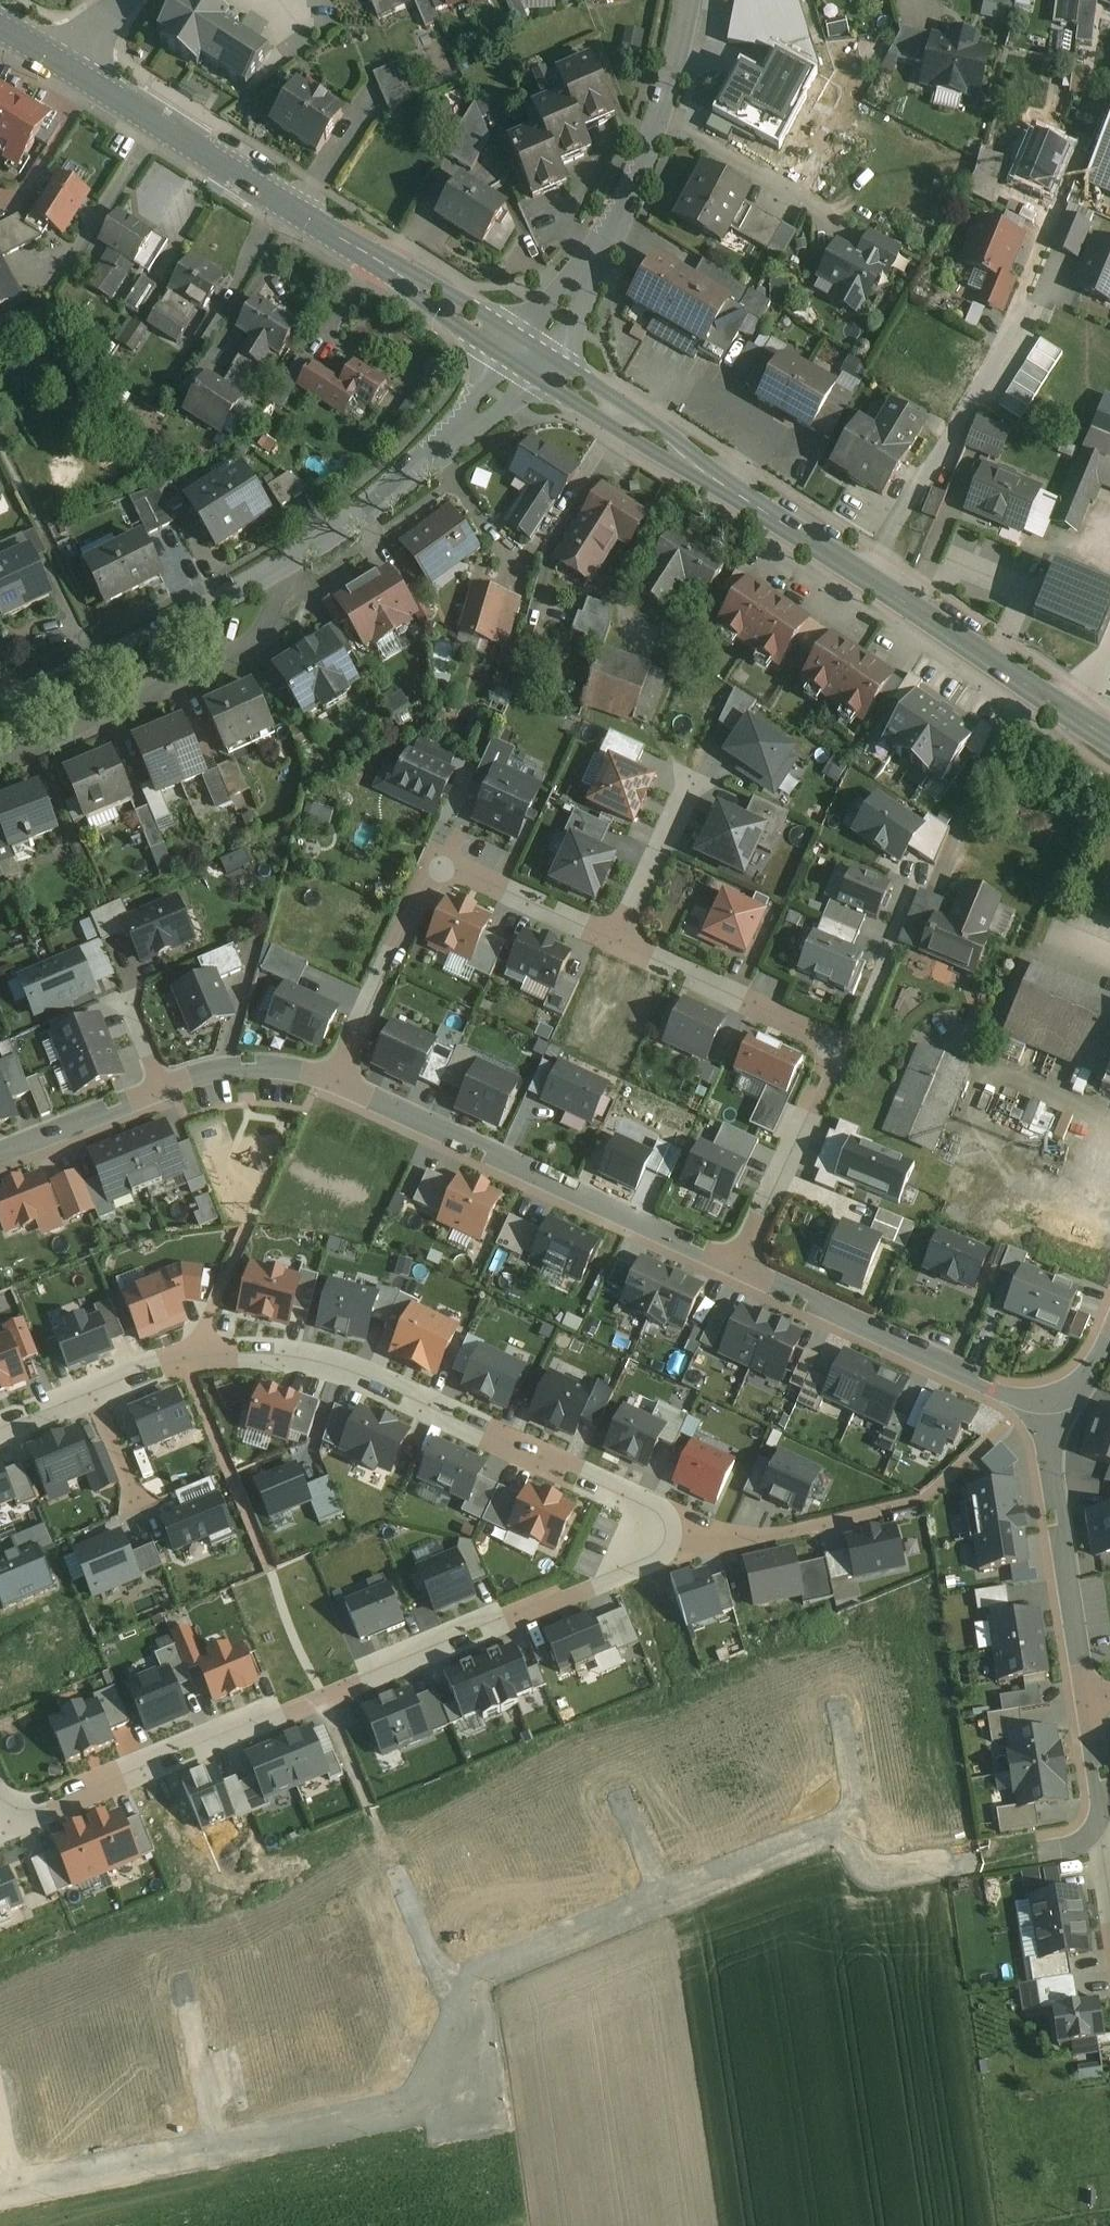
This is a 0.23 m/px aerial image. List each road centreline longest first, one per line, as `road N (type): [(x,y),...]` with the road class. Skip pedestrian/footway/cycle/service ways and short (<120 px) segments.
road 1 (residential): [(0,1797),(8,1809),(41,1812),(689,1541)]
road 2 (primary): [(1109,738),(531,359)]
road 3 (residential): [(689,1541),(619,1495),(322,1367),(270,1358),(182,1362),(95,1396)]
road 4 (tertiary): [(0,706),(89,667),(298,555),(376,503),(531,359)]
road 5 (residential): [(737,1269),(836,1045),(616,941)]
road 6 (residential): [(737,1269),(331,1084)]
road 7 (residential): [(616,941),(441,860),(331,1084)]
road 8 (tertiary): [(688,0),(672,71),(621,212),(531,359)]
road 9 (residential): [(331,1084),(270,1072),(199,1076),(0,1153)]
road 10 (residential): [(1041,1410),(737,1269)]
road 11 (residential): [(220,2144),(420,2104),(461,1980)]
road 12 (residential): [(1085,1705),(1041,1410)]
road 13 (primary): [(223,162),(454,311)]
road 14 (residential): [(925,1501),(748,1540),(689,1541)]
road 15 (residential): [(461,1980),(668,1898)]
road 16 (residential): [(15,2185),(220,2144)]
road 17 (primary): [(223,162),(75,67)]
road 18 (residential): [(691,783),(616,941)]
road 19 (residential): [(668,1898),(831,1835)]
road 20 (residential): [(220,2144),(189,2005)]
road 21 (residential): [(392,1865),(433,1964),(461,1980)]
road 22 (residential): [(831,1835),(876,1856),(926,1868),(956,1865)]

